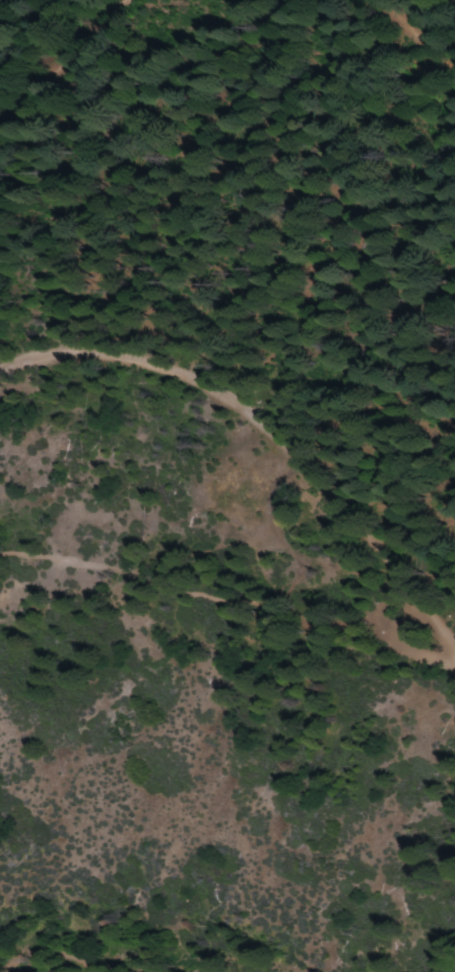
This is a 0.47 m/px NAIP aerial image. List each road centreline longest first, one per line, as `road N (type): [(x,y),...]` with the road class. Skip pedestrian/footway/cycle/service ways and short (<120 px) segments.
road 1 (track): [(454,626),(262,417),(170,366),(91,352),(0,371)]
road 2 (track): [(0,550),(270,619),(454,684)]
road 3 (track): [(140,0),(0,141)]

